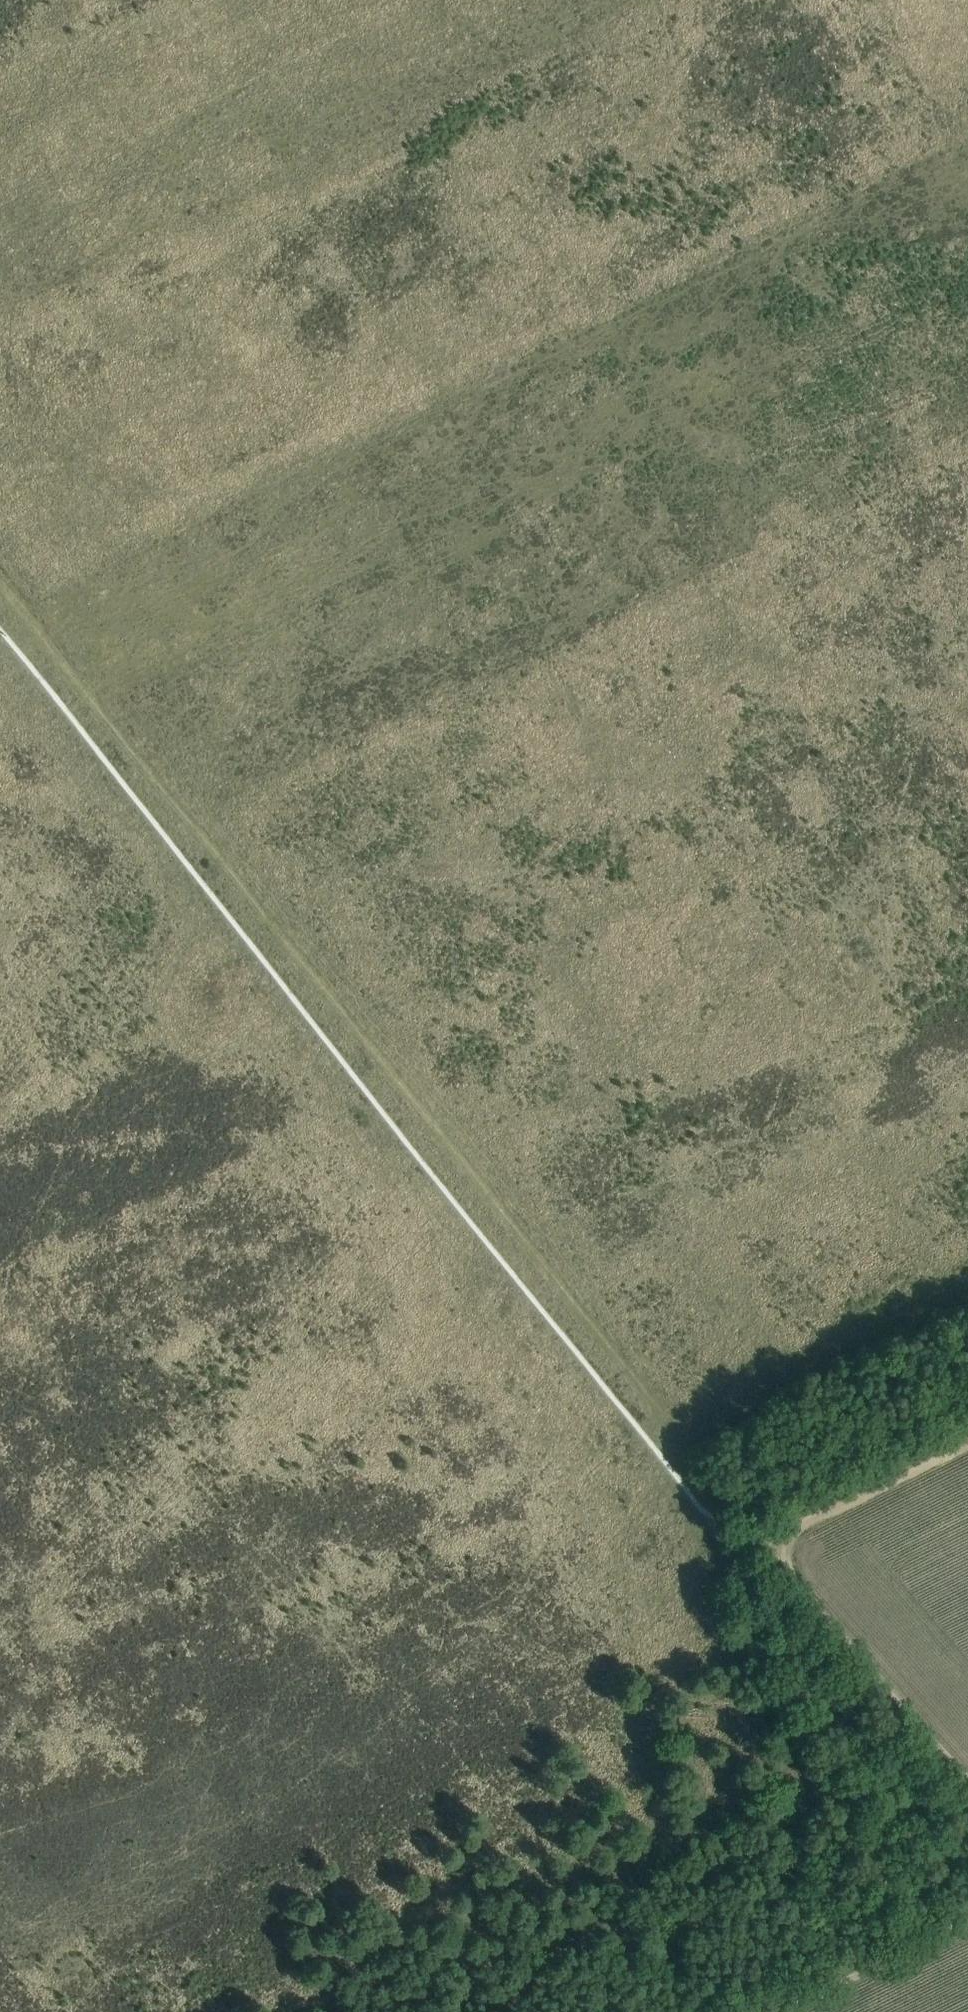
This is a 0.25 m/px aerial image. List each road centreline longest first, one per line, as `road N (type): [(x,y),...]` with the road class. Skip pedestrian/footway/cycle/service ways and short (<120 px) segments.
road 1 (track): [(0,588),(657,1409),(665,1463)]
road 2 (track): [(776,1550),(967,1787)]
road 3 (track): [(967,1443),(789,1532),(776,1550)]
road 4 (track): [(967,1921),(781,2011)]

